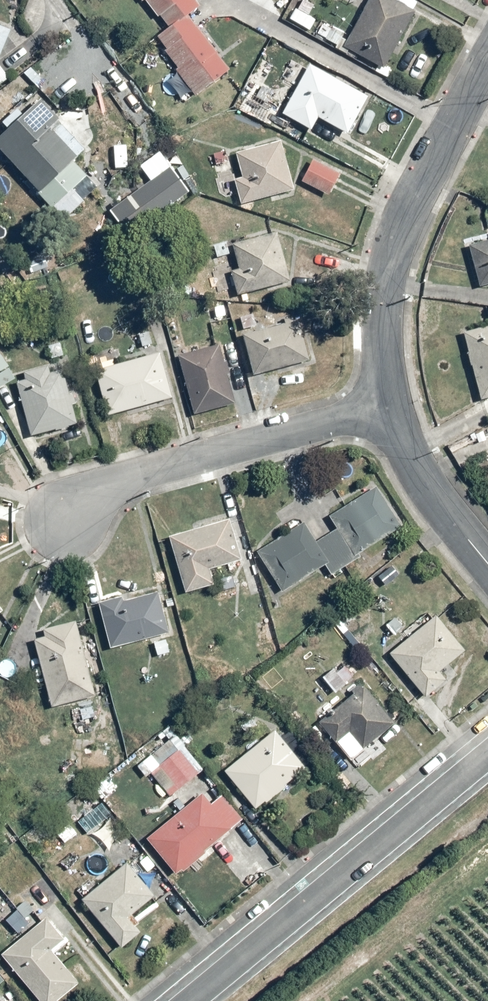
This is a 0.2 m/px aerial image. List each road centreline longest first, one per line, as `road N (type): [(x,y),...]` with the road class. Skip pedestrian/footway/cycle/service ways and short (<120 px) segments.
road 1 (residential): [(187,1000),(487,754)]
road 2 (residential): [(487,39),(371,251),(369,397)]
road 3 (residential): [(41,511),(109,469),(369,397)]
road 4 (residential): [(369,397),(422,499),(487,573)]

